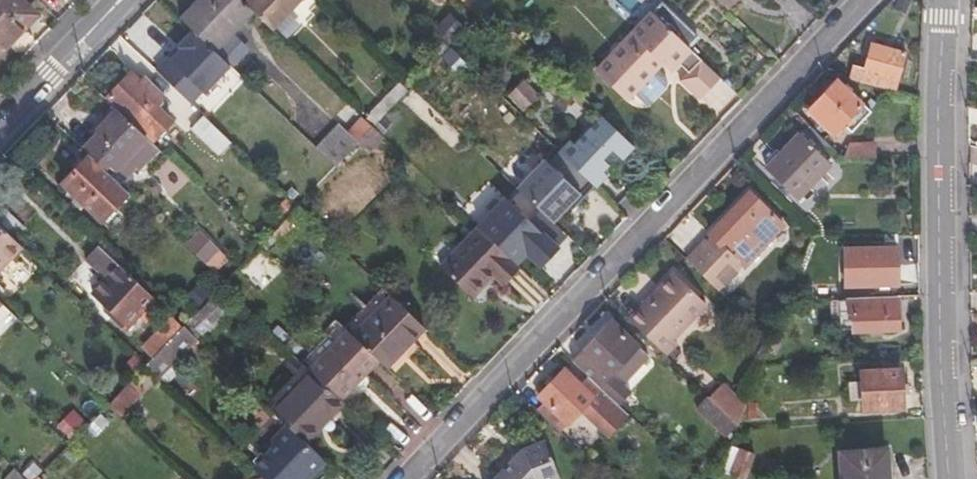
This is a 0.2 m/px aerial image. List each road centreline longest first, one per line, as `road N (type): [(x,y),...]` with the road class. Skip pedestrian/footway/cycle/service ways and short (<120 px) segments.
road 1 (residential): [(862,0),(406,478)]
road 2 (residential): [(943,0),(948,478)]
road 3 (residential): [(115,0),(0,119)]

